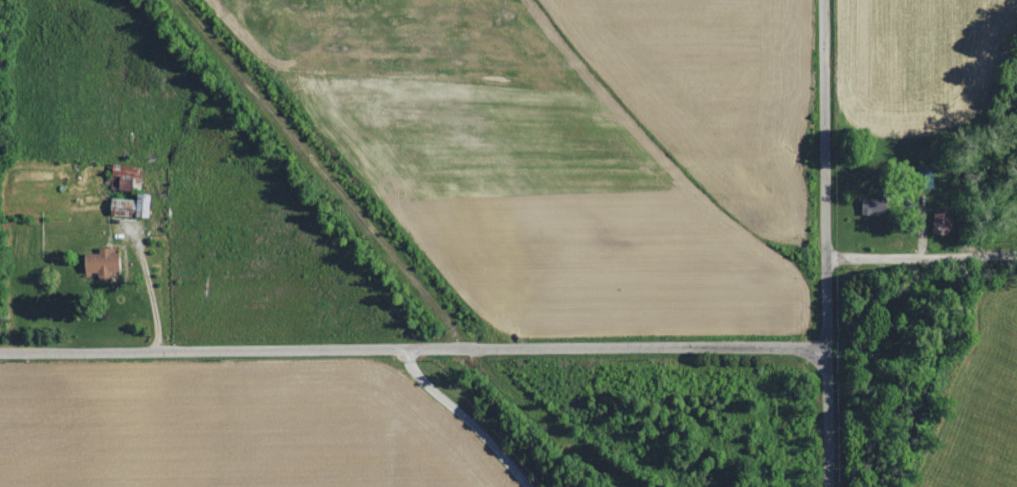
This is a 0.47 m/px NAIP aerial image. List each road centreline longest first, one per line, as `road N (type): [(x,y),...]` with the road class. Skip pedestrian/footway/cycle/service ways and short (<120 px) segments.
road 1 (residential): [(0,356),(826,346)]
road 2 (residential): [(826,346),(824,0)]
road 3 (residential): [(402,351),(414,377),(496,447),(526,486)]
road 4 (residential): [(831,262),(1016,258)]
road 5 (residential): [(828,486),(826,346)]

